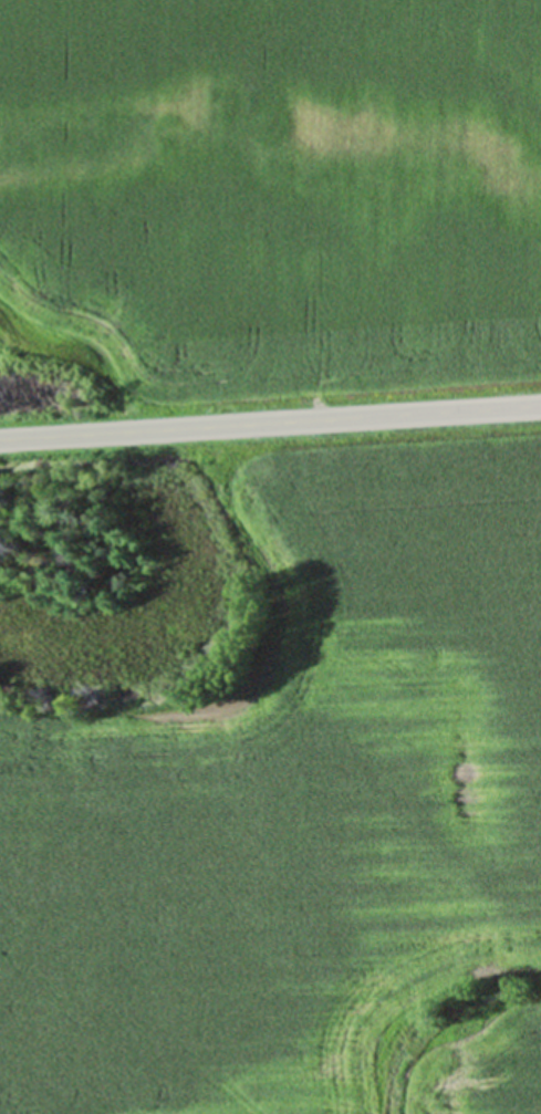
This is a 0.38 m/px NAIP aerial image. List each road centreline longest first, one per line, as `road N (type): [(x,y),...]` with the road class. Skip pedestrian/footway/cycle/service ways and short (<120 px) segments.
road 1 (secondary): [(540,407),(0,439)]

